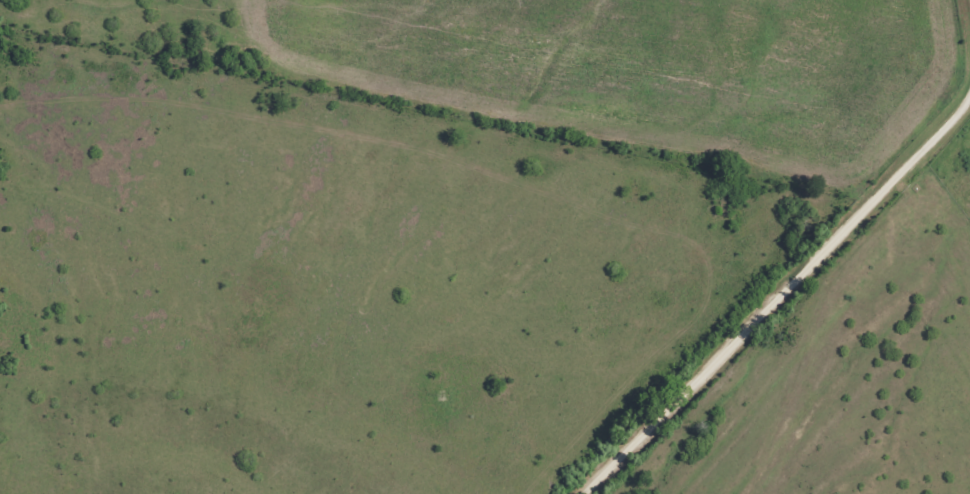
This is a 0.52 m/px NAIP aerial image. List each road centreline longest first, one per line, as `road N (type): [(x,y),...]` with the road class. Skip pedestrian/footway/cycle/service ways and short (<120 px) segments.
road 1 (residential): [(587,493),(969,93)]

